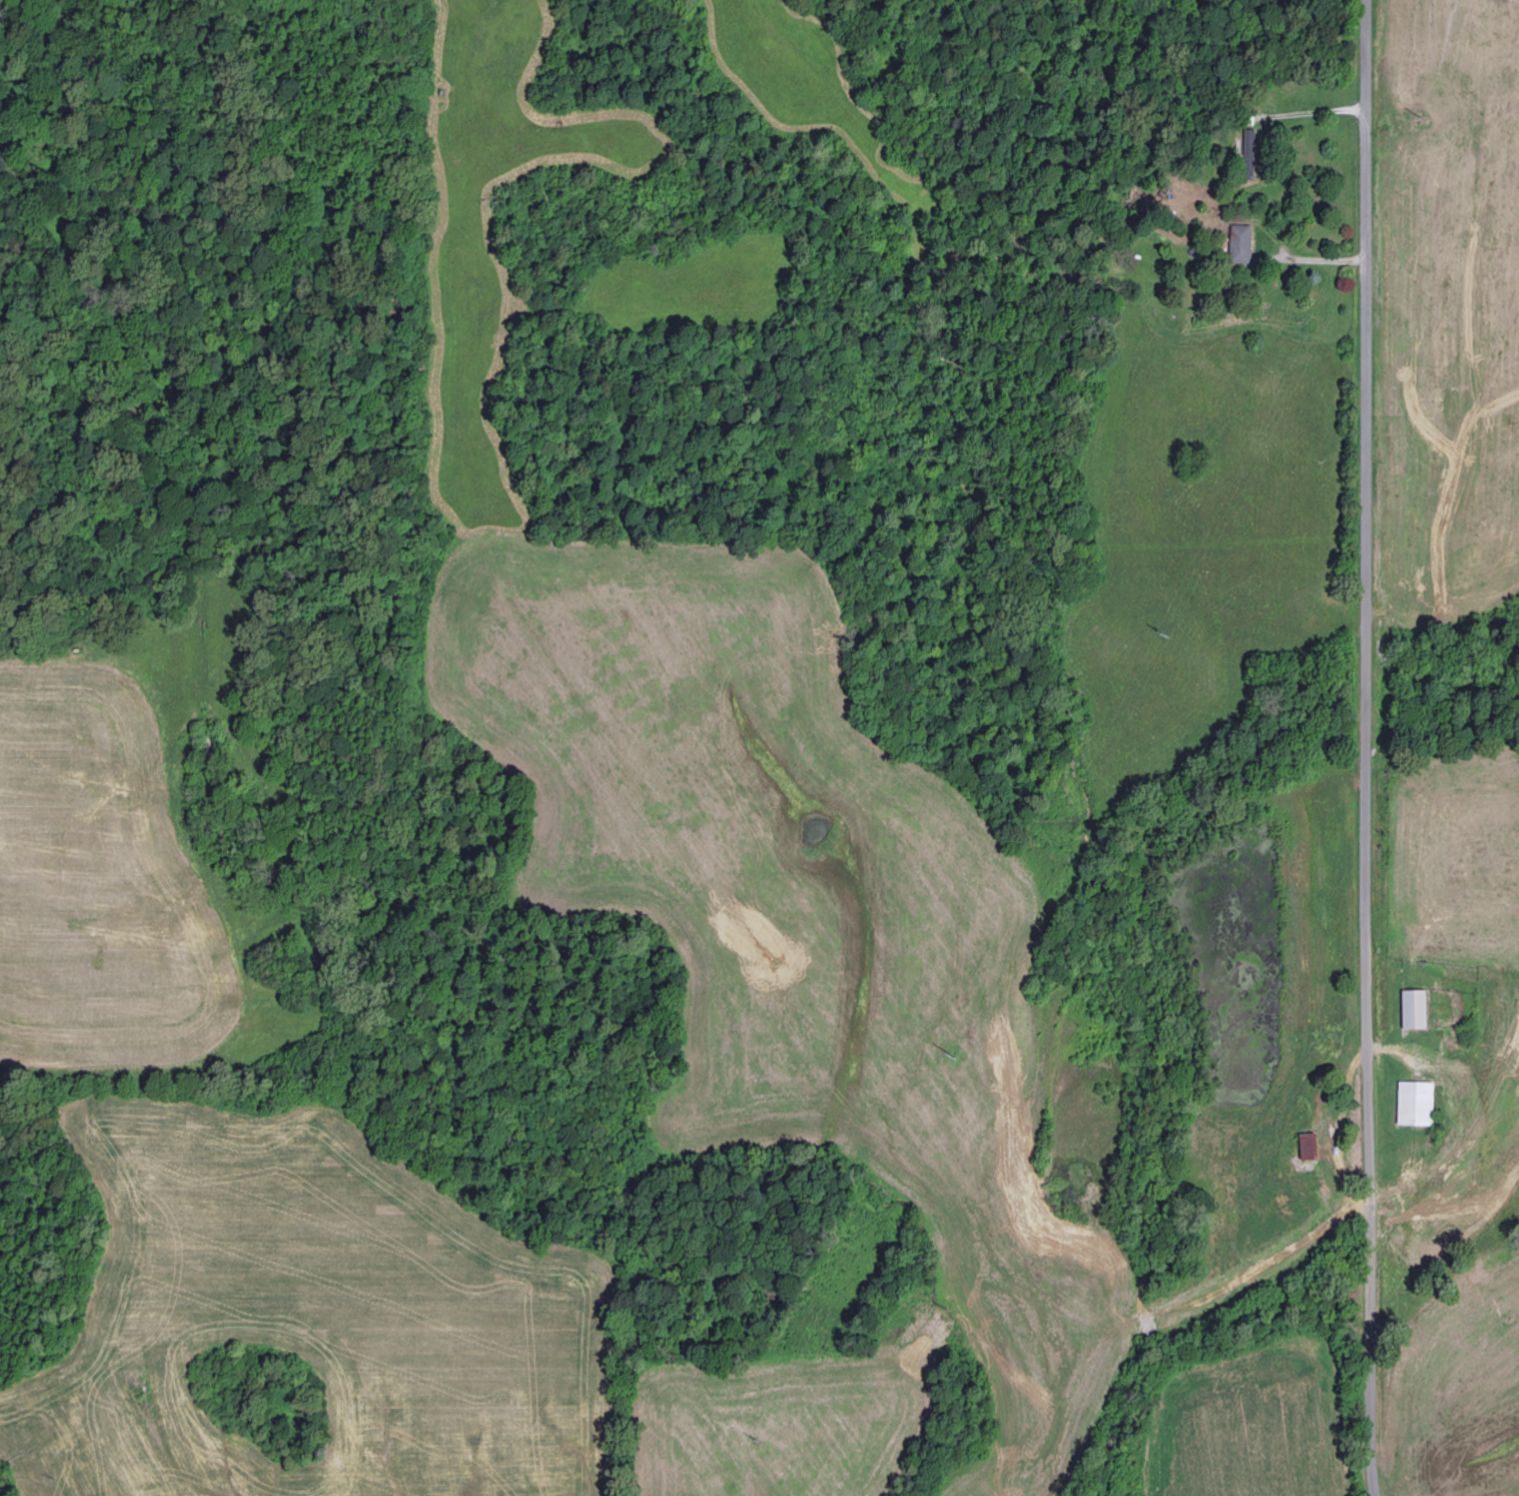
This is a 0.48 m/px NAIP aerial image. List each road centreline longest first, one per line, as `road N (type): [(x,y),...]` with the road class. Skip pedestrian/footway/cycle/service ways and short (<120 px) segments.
road 1 (residential): [(1377,1495),(1367,0)]

